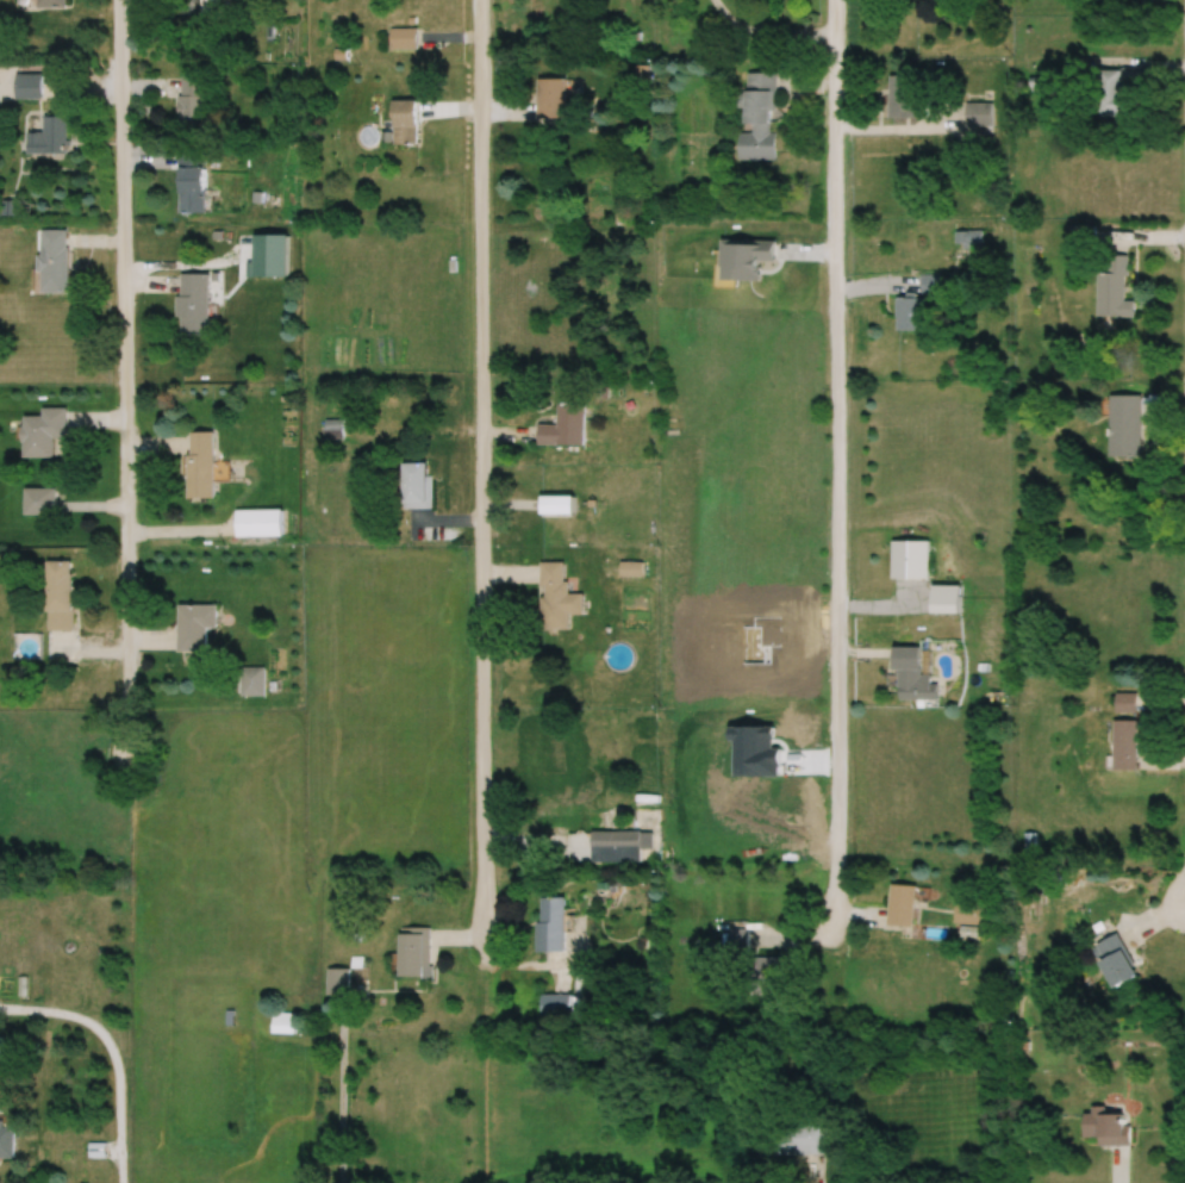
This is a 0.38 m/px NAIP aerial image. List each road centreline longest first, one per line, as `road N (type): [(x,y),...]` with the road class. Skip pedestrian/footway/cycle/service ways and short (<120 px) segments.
road 1 (residential): [(478,0),(485,942)]
road 2 (residential): [(836,0),(841,915)]
road 3 (residential): [(124,0),(130,758)]

